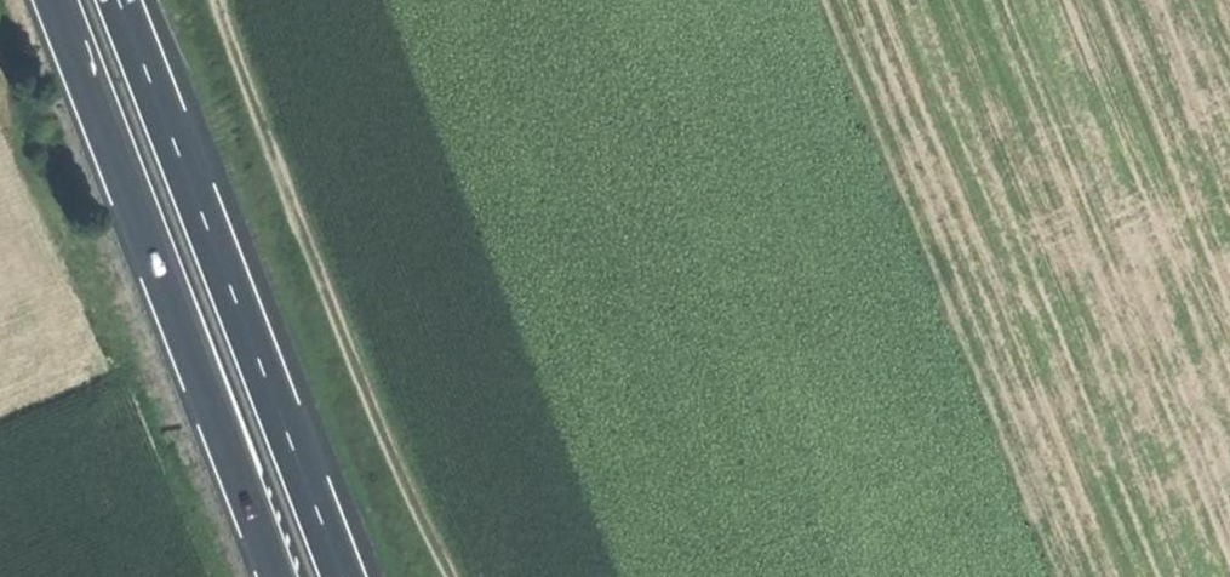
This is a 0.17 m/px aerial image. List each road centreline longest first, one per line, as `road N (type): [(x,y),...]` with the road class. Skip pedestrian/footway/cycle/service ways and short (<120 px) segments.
road 1 (track): [(215,0),(398,478),(451,576)]
road 2 (trunk): [(343,576),(119,0)]
road 3 (trunk): [(55,0),(278,576)]

